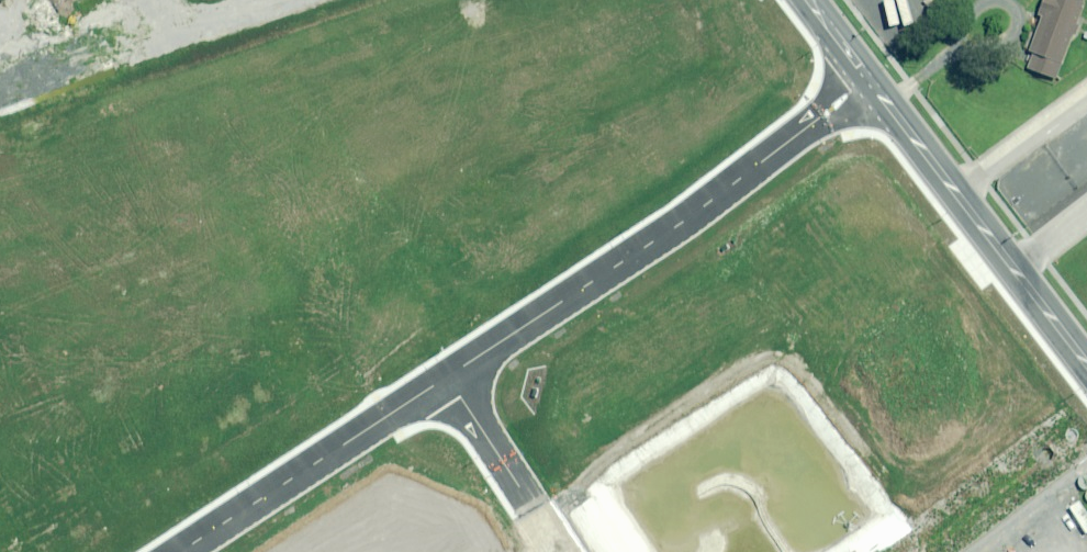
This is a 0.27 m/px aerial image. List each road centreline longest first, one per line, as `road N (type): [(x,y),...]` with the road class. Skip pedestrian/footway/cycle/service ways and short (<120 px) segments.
road 1 (residential): [(448,375),(872,82)]
road 2 (tertiary): [(1086,363),(872,82)]
road 3 (residential): [(183,551),(448,375)]
road 4 (residential): [(448,375),(559,551)]

